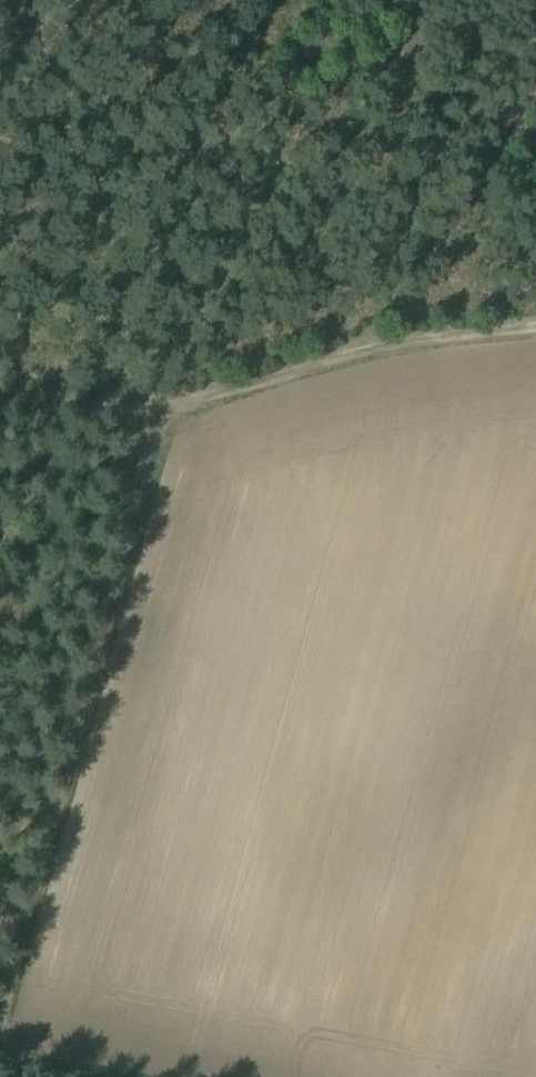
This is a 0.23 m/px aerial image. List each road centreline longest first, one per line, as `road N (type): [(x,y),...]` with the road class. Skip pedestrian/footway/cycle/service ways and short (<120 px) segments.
road 1 (track): [(0,952),(148,412)]
road 2 (track): [(535,327),(372,339),(148,412),(0,395)]

